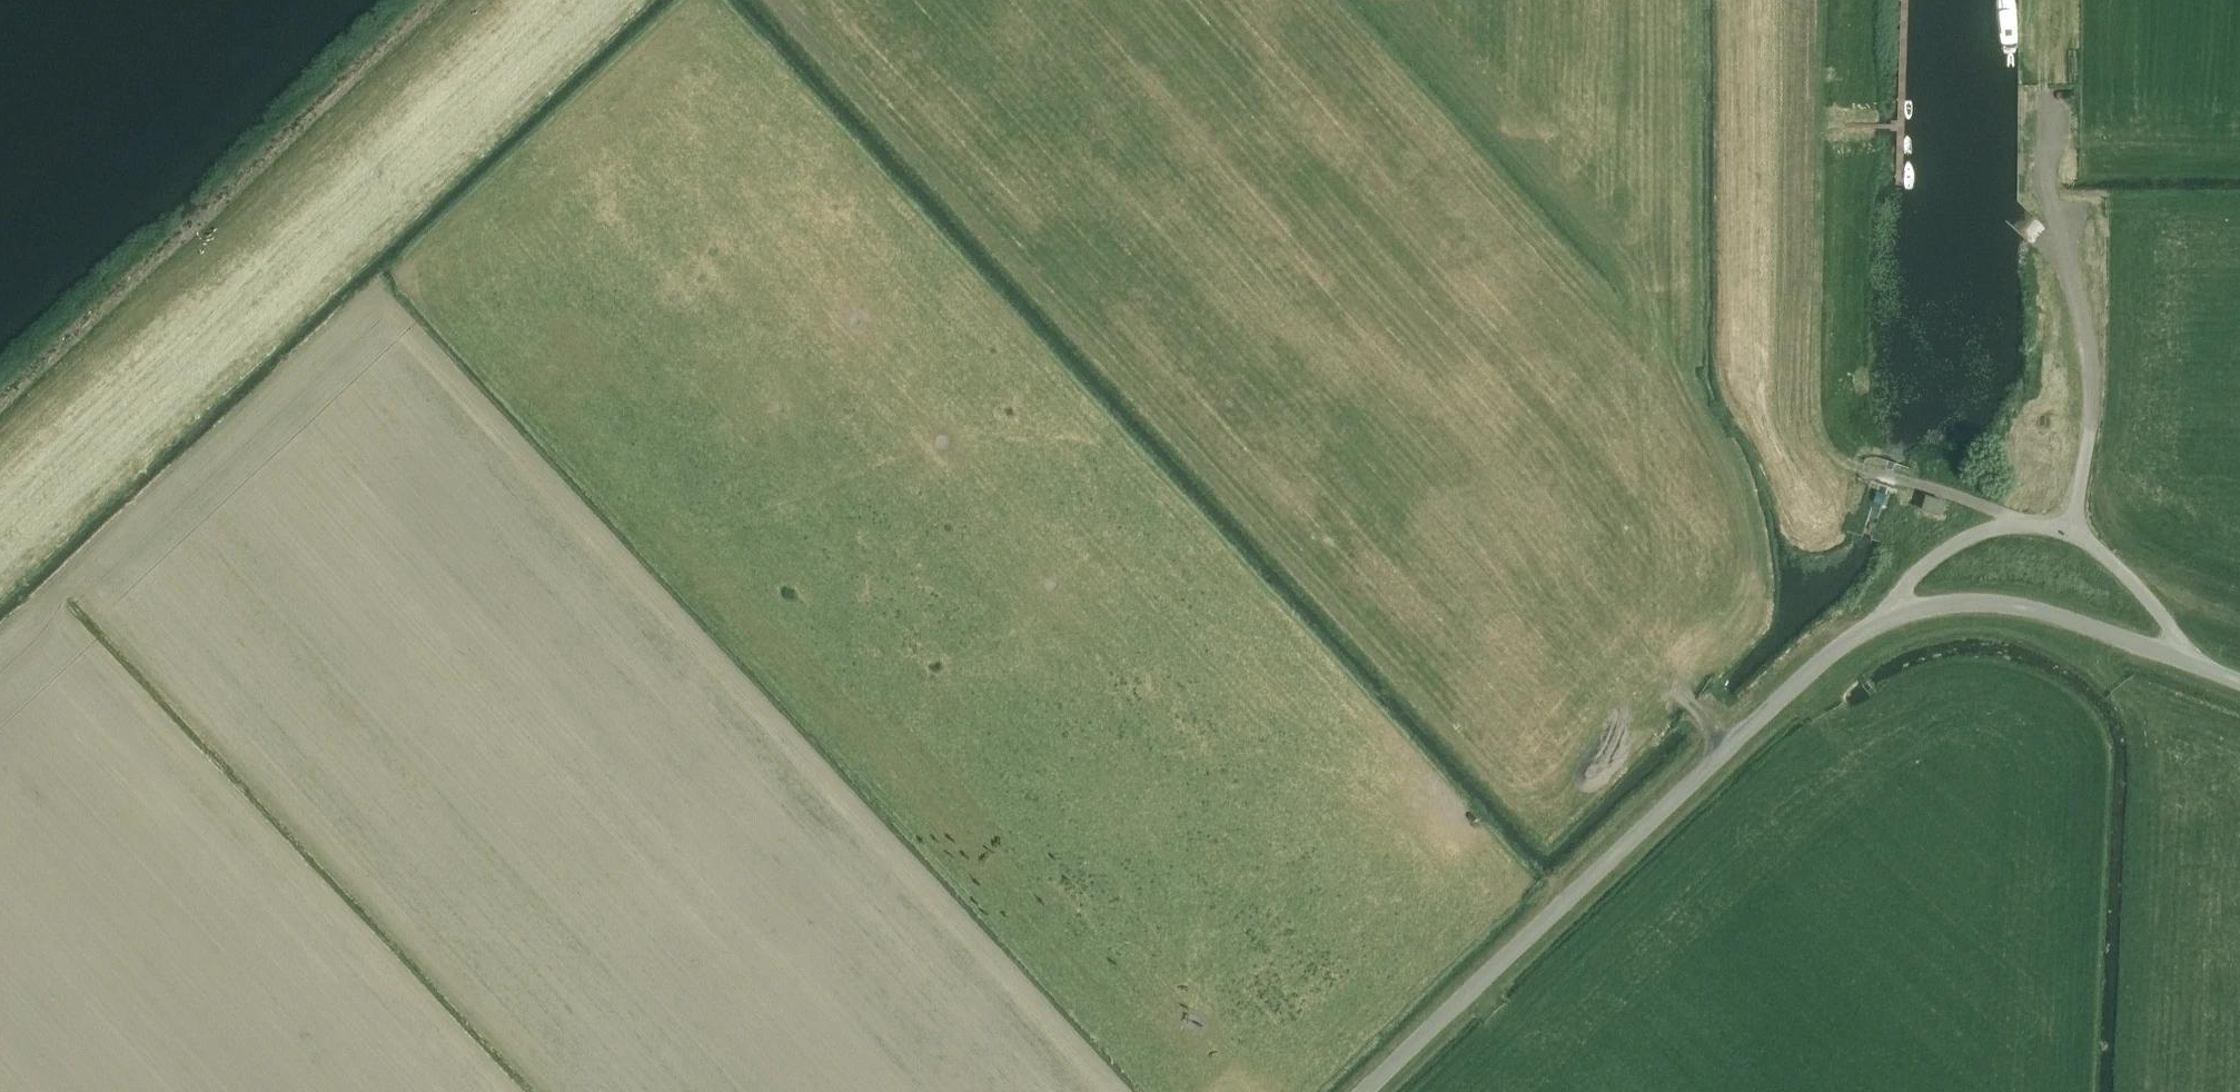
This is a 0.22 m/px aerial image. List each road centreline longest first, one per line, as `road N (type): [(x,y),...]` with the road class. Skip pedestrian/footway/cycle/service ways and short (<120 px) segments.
road 1 (unclassified): [(1865,624),(1363,1091)]
road 2 (unclassified): [(2191,663),(2169,625),(2093,542),(2046,525),(1981,529),(1865,624)]
road 3 (unclassified): [(2191,663),(2017,603),(1913,606),(1865,624)]

